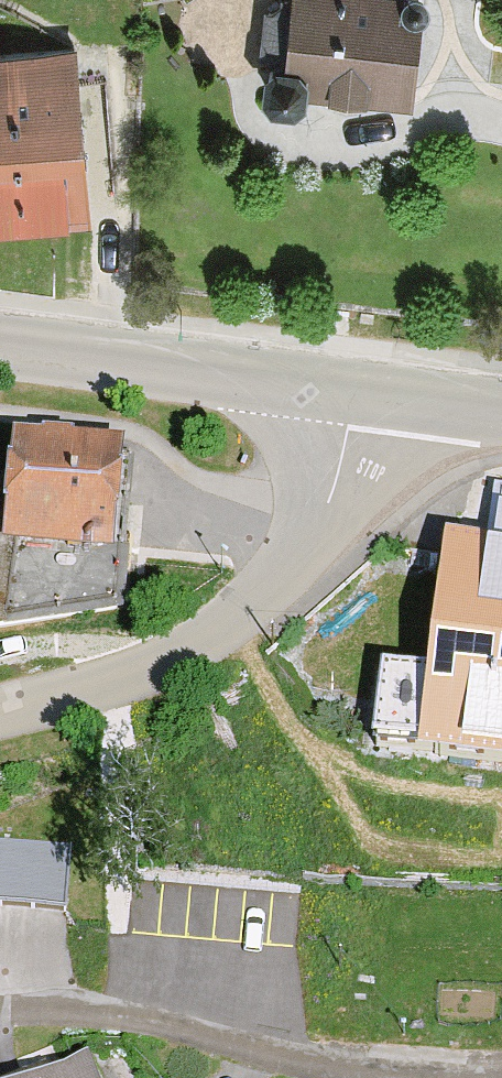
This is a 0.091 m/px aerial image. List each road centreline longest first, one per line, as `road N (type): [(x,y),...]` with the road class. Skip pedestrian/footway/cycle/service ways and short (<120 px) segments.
road 1 (unclassified): [(356,395),(319,522),(258,592),(156,657),(0,706)]
road 2 (secondary): [(0,345),(356,395)]
road 3 (secondary): [(356,395),(501,413)]

